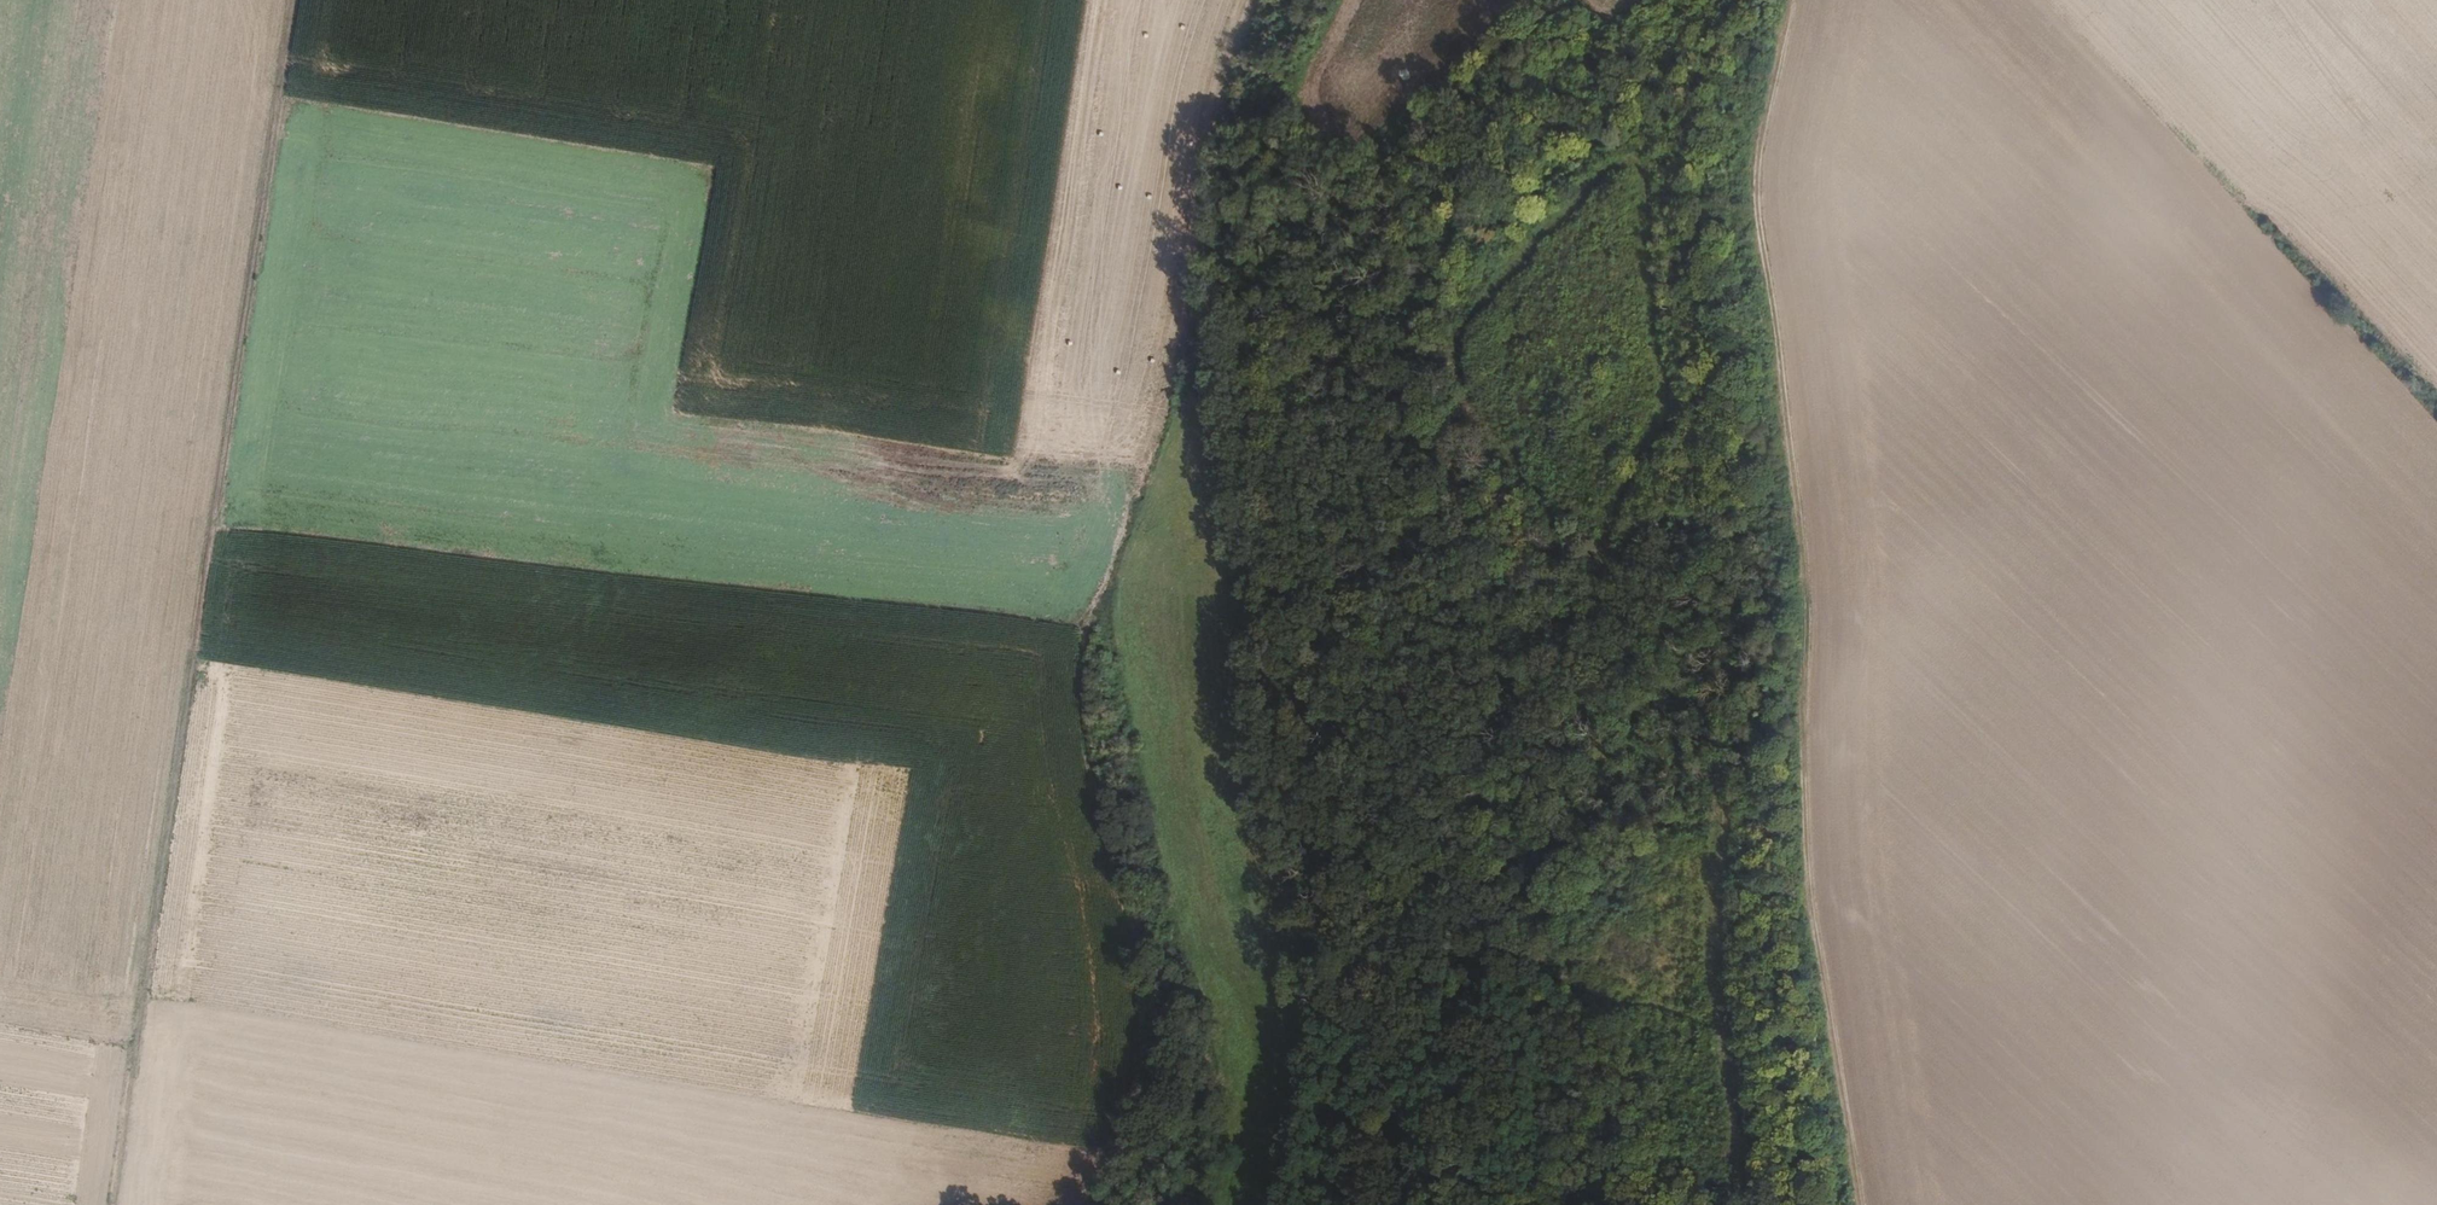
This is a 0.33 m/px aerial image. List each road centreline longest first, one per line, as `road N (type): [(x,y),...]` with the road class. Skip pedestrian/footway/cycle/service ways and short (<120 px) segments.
road 1 (track): [(113,1204),(294,0)]
road 2 (track): [(1862,1204),(1810,887),(1809,592),(1758,200),(1793,0)]

